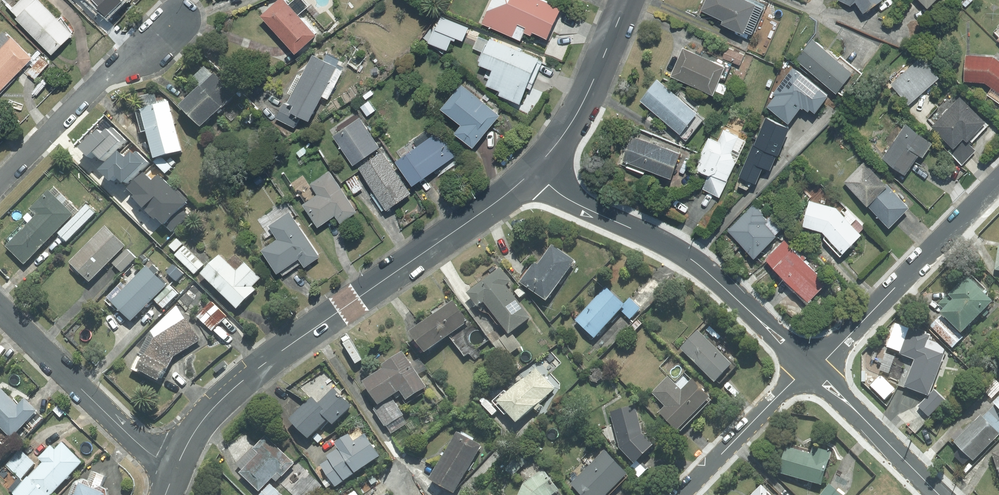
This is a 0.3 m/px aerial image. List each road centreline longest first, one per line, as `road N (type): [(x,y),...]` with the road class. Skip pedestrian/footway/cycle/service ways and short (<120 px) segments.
road 1 (tertiary): [(176,472),(219,402),(534,170)]
road 2 (residential): [(812,369),(691,260),(567,199),(534,170)]
road 3 (residential): [(812,369),(998,181)]
road 4 (residential): [(0,309),(176,472)]
road 5 (residential): [(169,32),(102,80),(0,179)]
road 6 (tertiary): [(534,170),(576,115),(627,0)]
road 7 (residential): [(682,494),(812,369)]
road 8 (residential): [(939,494),(812,369)]

